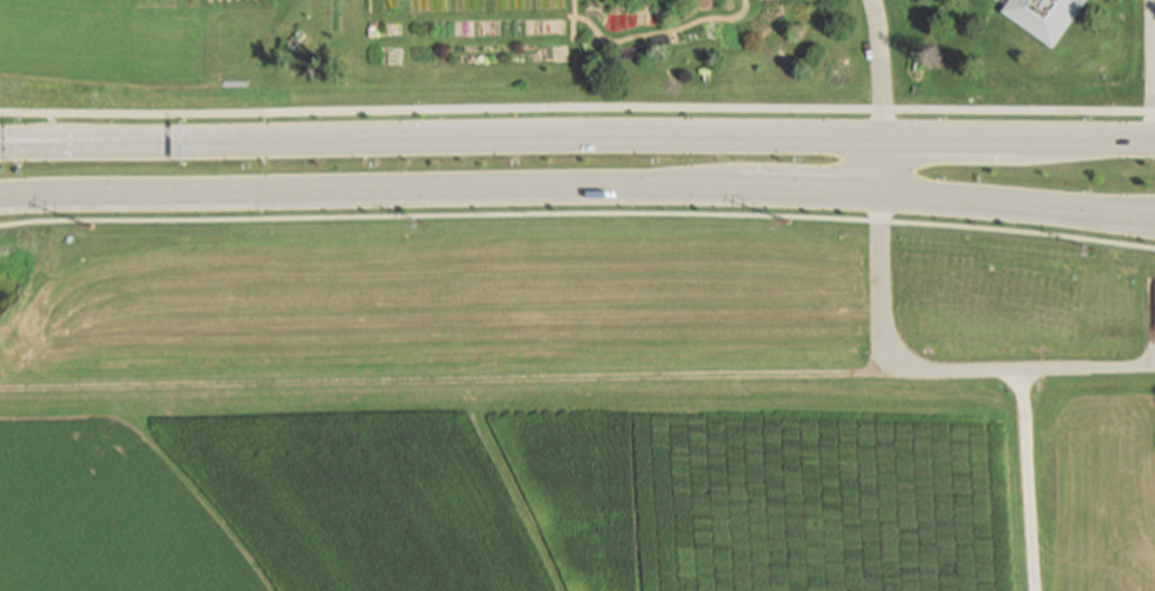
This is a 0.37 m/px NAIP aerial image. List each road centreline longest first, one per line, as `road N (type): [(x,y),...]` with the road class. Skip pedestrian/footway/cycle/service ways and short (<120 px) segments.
road 1 (track): [(0,389),(1038,371)]
road 2 (secondary): [(0,195),(736,189),(1018,202)]
road 3 (secondary): [(1154,137),(142,139)]
road 4 (track): [(1036,590),(1026,379),(1048,367),(1154,365)]
road 5 (track): [(881,194),(882,372)]
road 6 (secondary): [(142,139),(0,153)]
road 7 (secondary): [(1018,202),(1154,212)]

